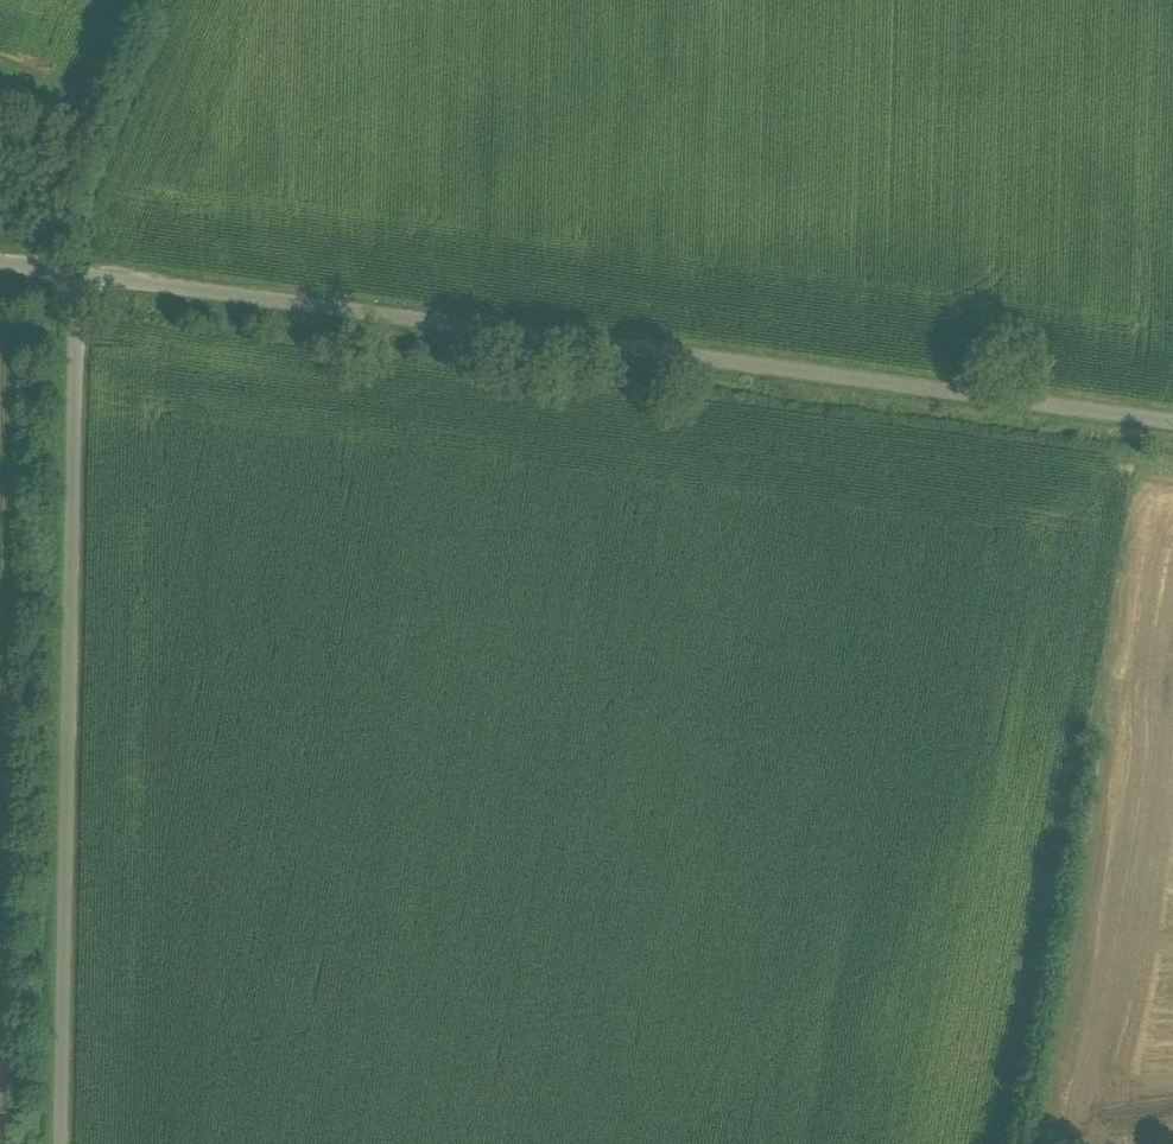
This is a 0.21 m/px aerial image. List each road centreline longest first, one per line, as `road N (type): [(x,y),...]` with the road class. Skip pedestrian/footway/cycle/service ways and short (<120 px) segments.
road 1 (unclassified): [(78,275),(1172,417)]
road 2 (unclassified): [(78,275),(59,1143)]

